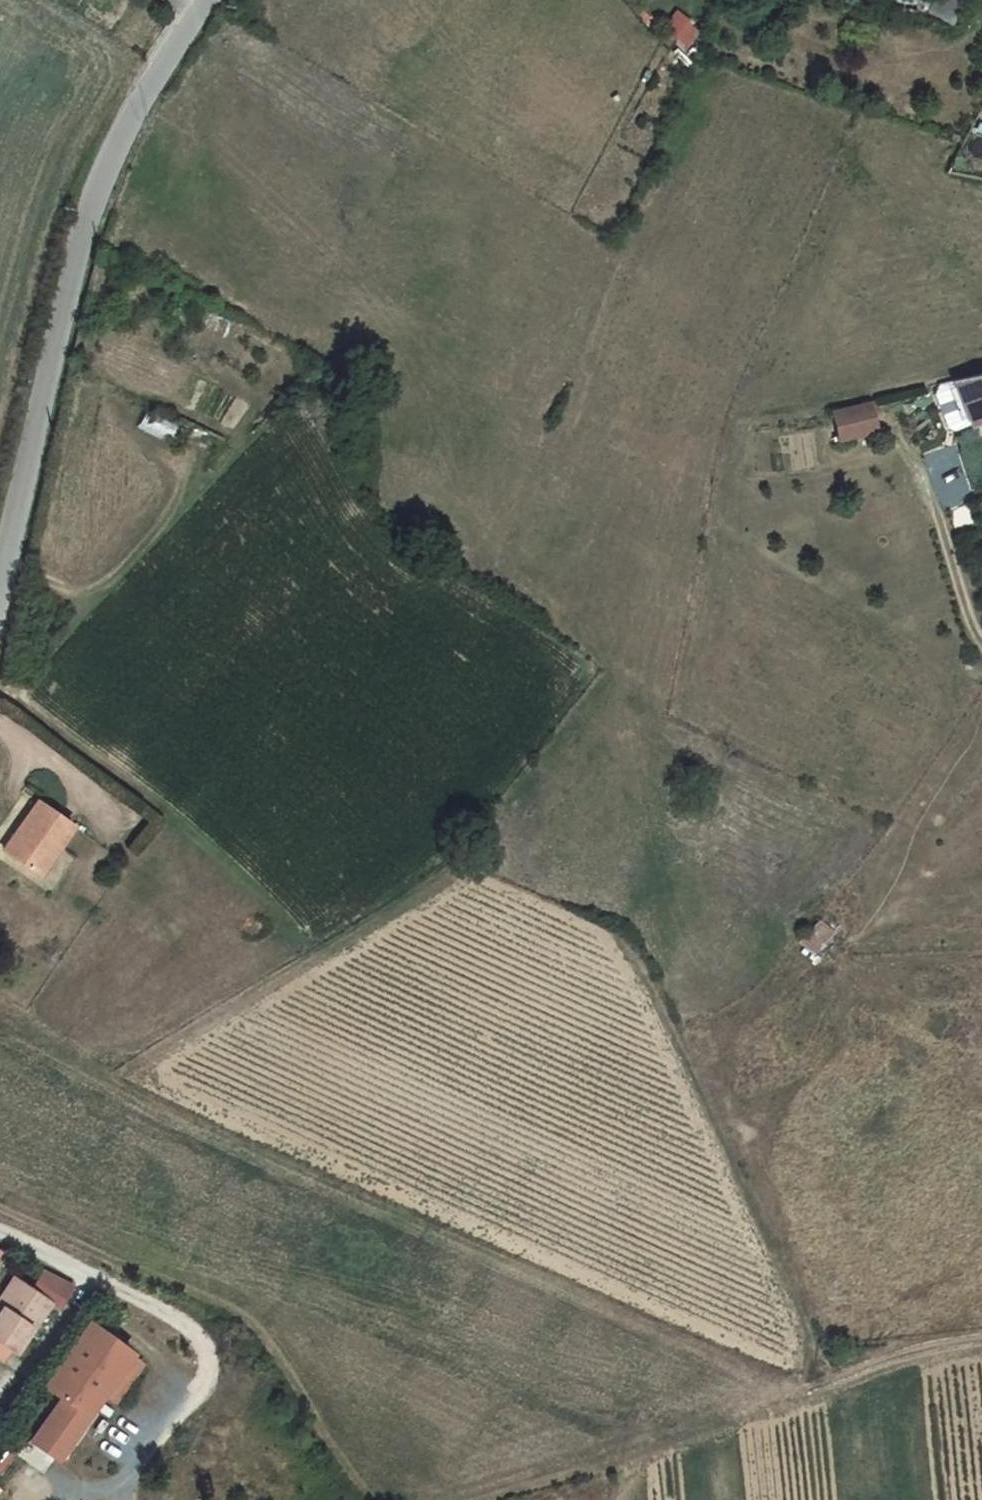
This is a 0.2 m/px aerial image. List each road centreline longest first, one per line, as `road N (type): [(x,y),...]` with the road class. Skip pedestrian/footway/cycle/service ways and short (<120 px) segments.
road 1 (unclassified): [(206,0),(136,103),(60,323),(0,603)]

